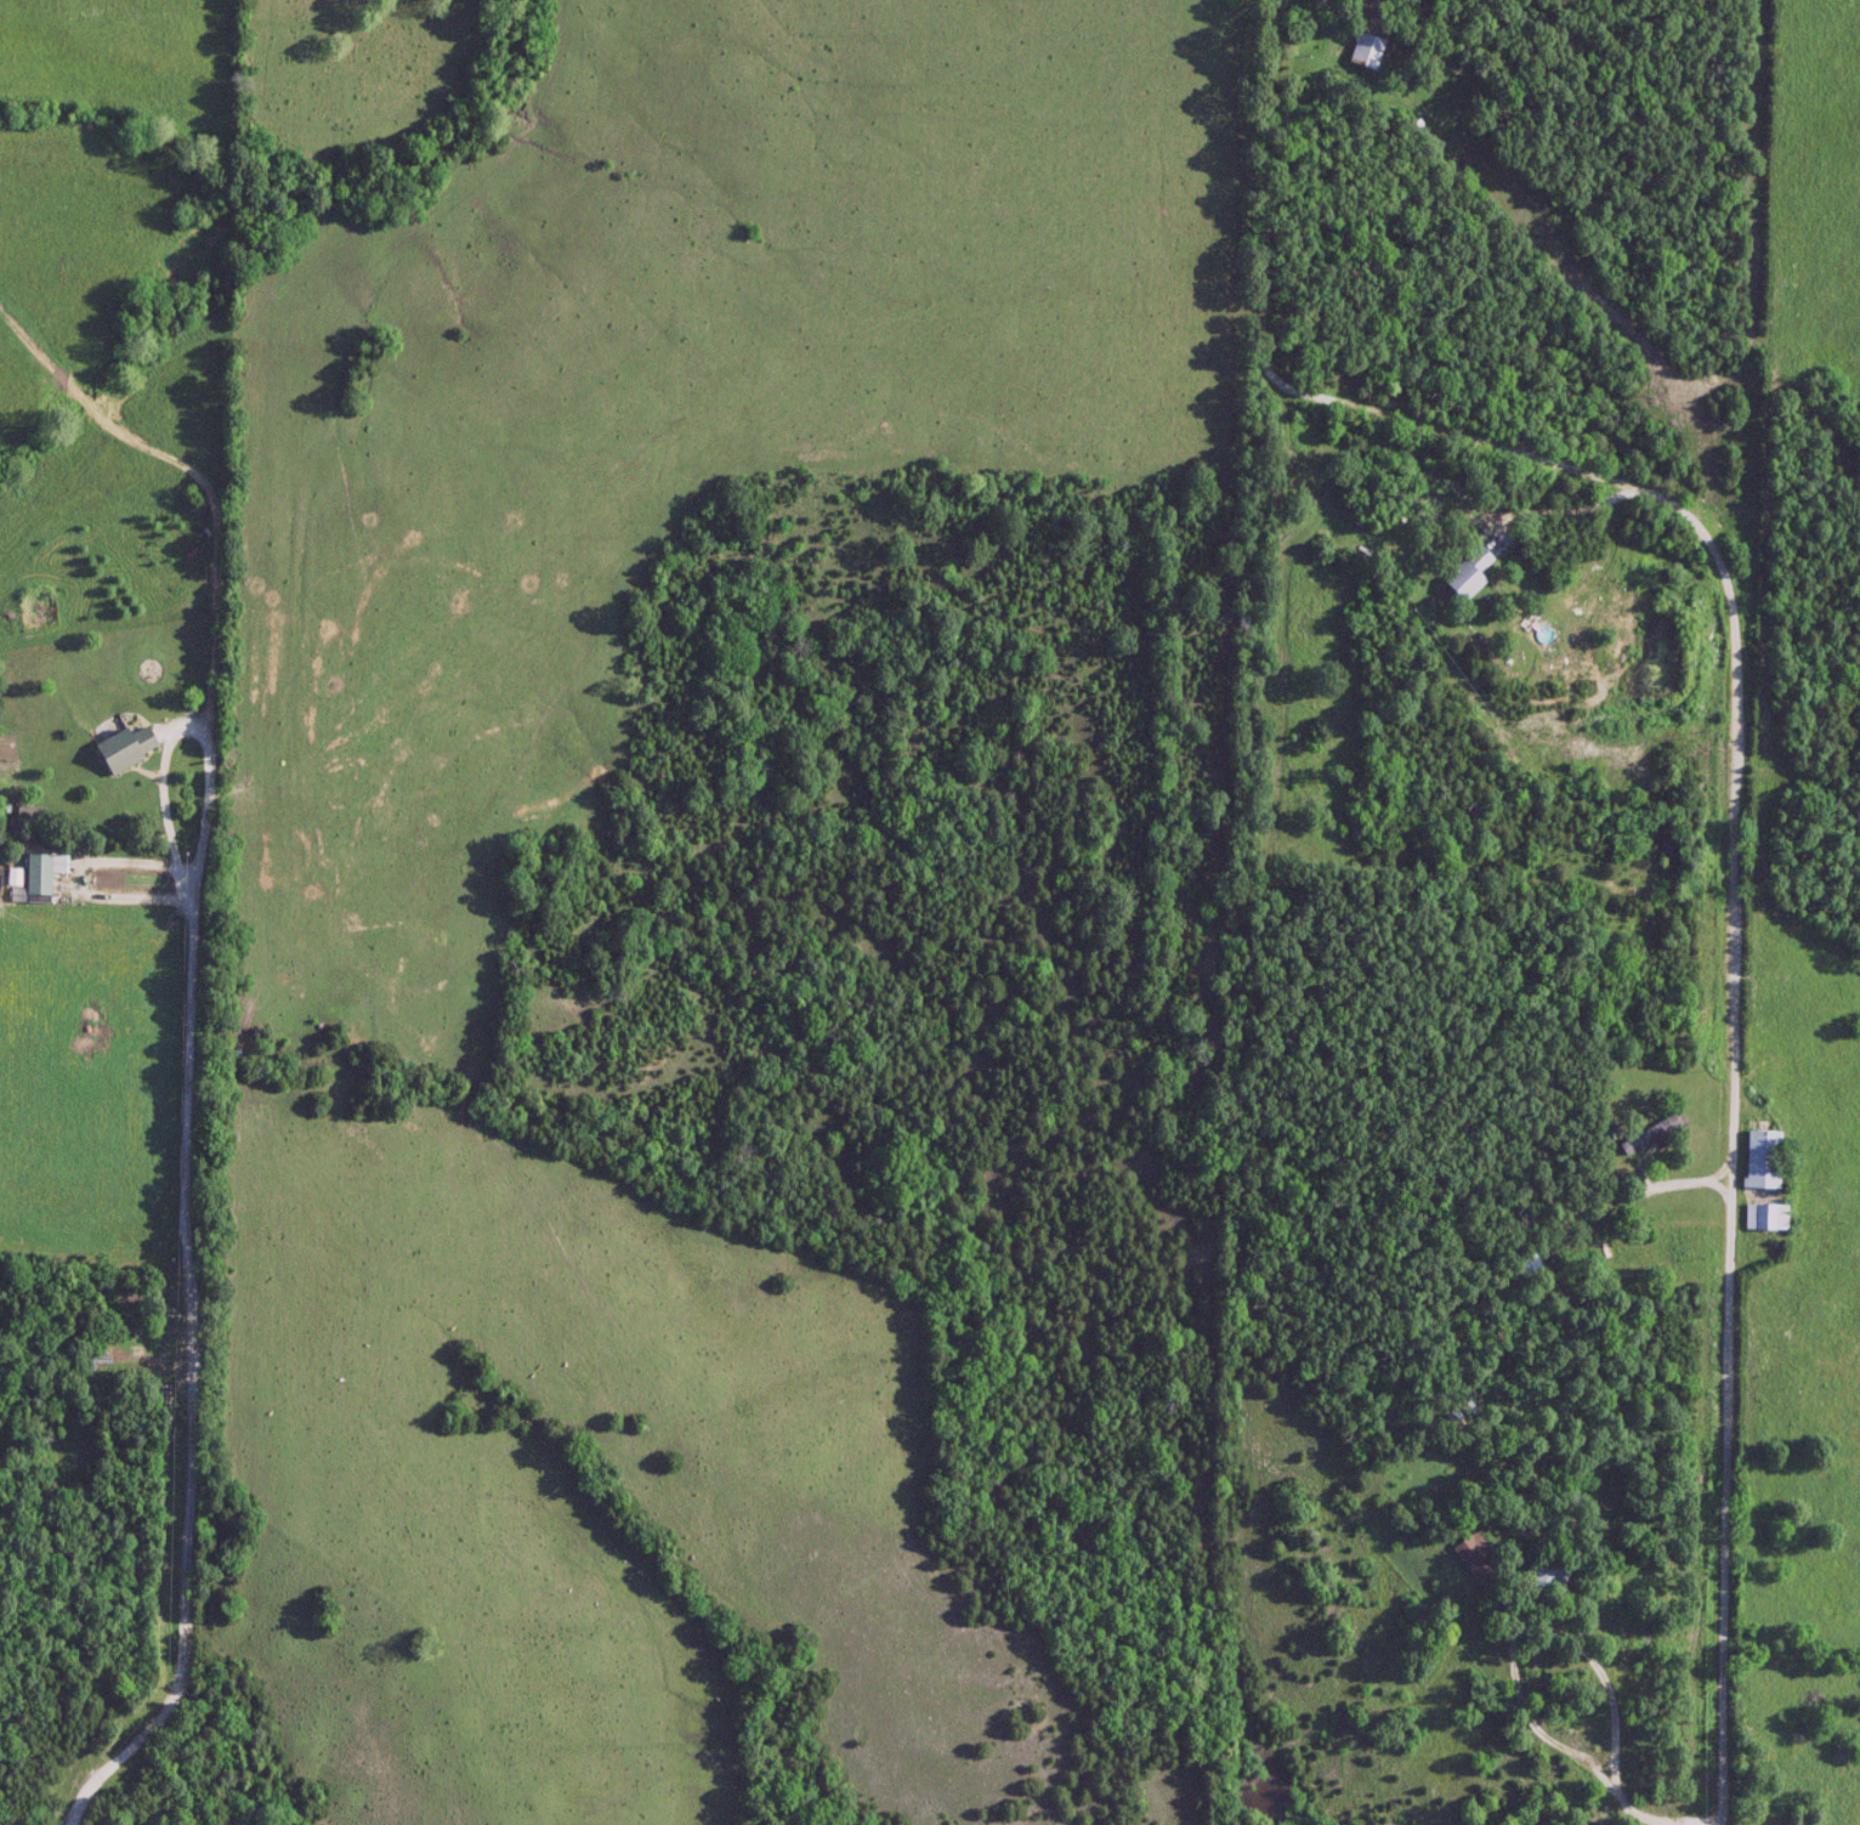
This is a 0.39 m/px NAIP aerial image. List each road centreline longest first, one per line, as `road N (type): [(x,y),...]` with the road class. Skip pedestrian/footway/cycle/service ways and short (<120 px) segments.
road 1 (residential): [(1319,0),(1337,18),(1339,39),(1320,110),(1288,143),(1288,398),(1437,432),(1668,509),(1707,542),(1737,601),(1745,665),(1734,923),(1740,1360),(1729,1824)]
road 2 (residential): [(1623,1764),(1624,1804),(1538,1733),(1524,1705),(1519,1647),(1554,1632),(1580,1643),(1611,1689),(1623,1764)]

